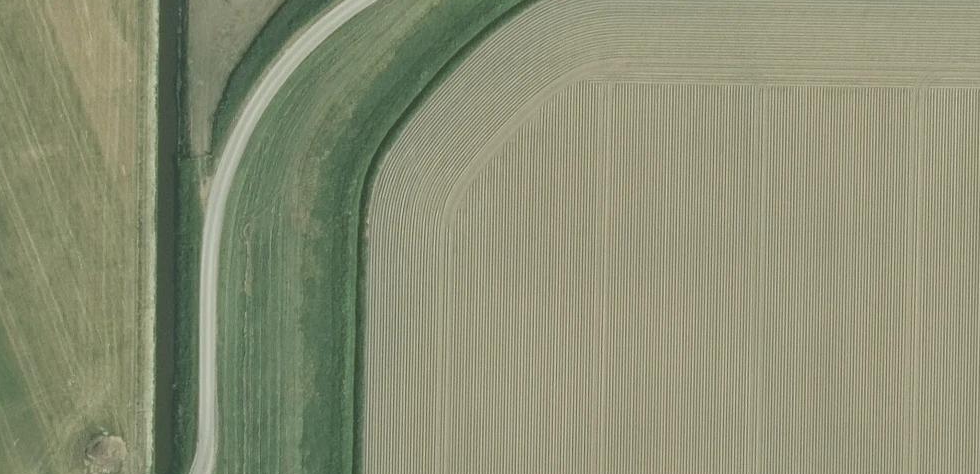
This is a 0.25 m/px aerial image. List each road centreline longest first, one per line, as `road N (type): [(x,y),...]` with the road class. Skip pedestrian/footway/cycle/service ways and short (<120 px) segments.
road 1 (unclassified): [(198,473),(206,460),(219,199),(229,165),(289,63),(363,0)]

